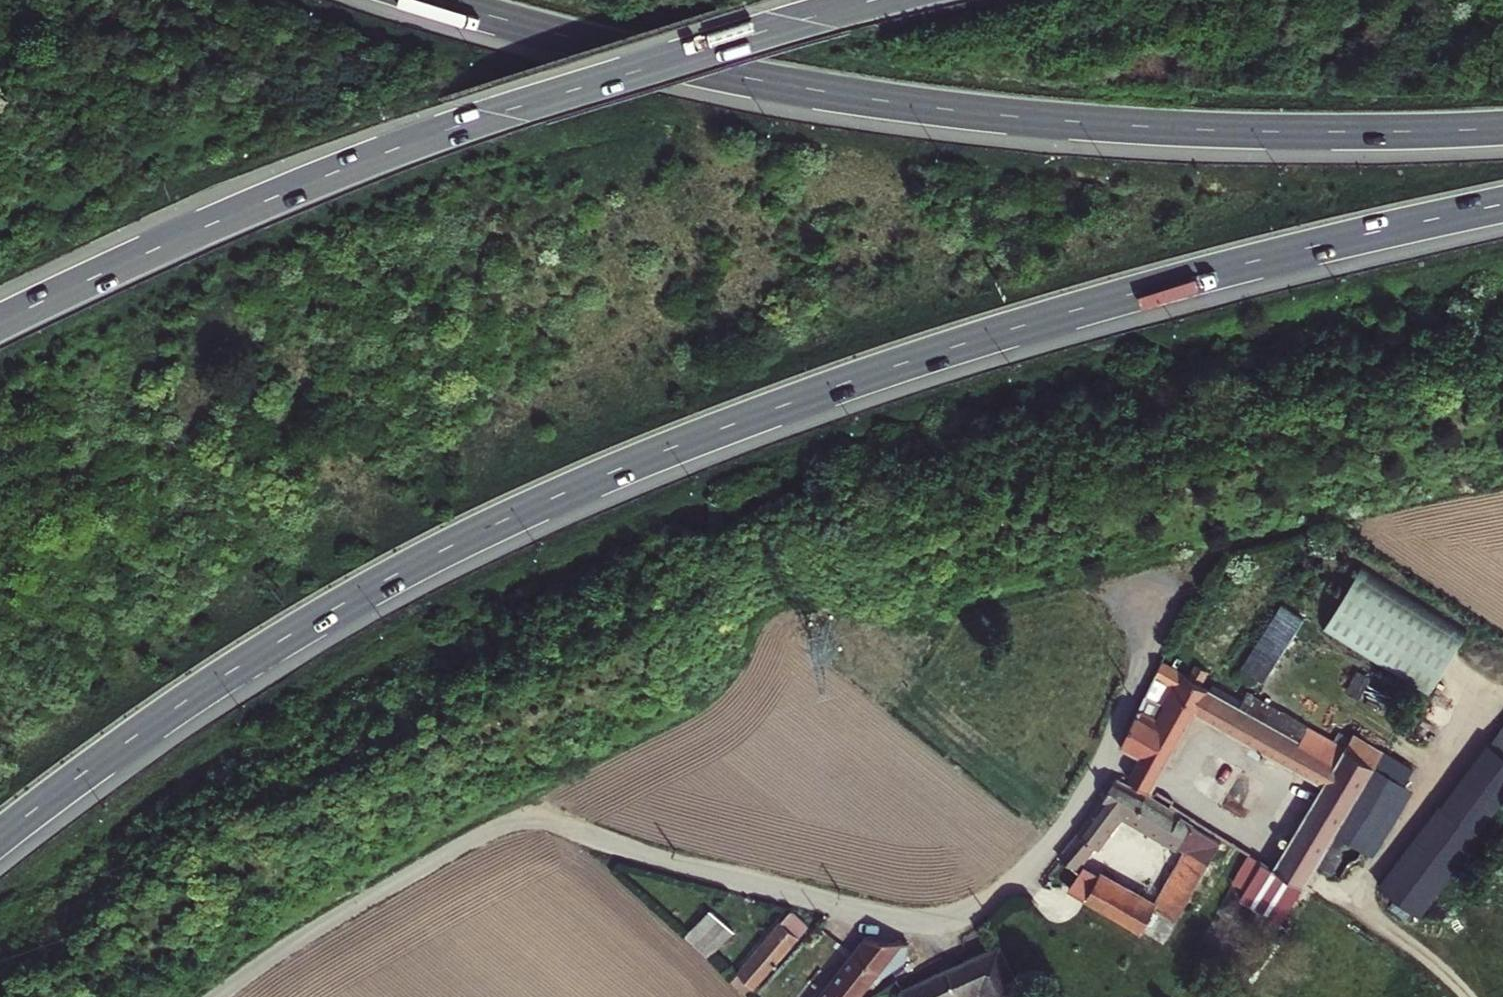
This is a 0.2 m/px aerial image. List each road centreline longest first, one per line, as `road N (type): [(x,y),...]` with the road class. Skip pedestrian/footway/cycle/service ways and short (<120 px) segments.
road 1 (motorway): [(0,840),(128,741),(331,612),(593,481),(972,341),(1257,262),(1502,207)]
road 2 (residential): [(223,996),(371,900),(535,824),(556,822),(775,891),(911,921),(961,923),(1010,889),(1115,742),(1167,609)]
road 3 (motorway): [(439,0),(764,85),(929,110),(1183,129),(1502,128)]
road 4 (motorway): [(870,0),(586,83),(385,154),(0,323)]
road 5 (track): [(1332,886),(1448,965),(1475,996)]

